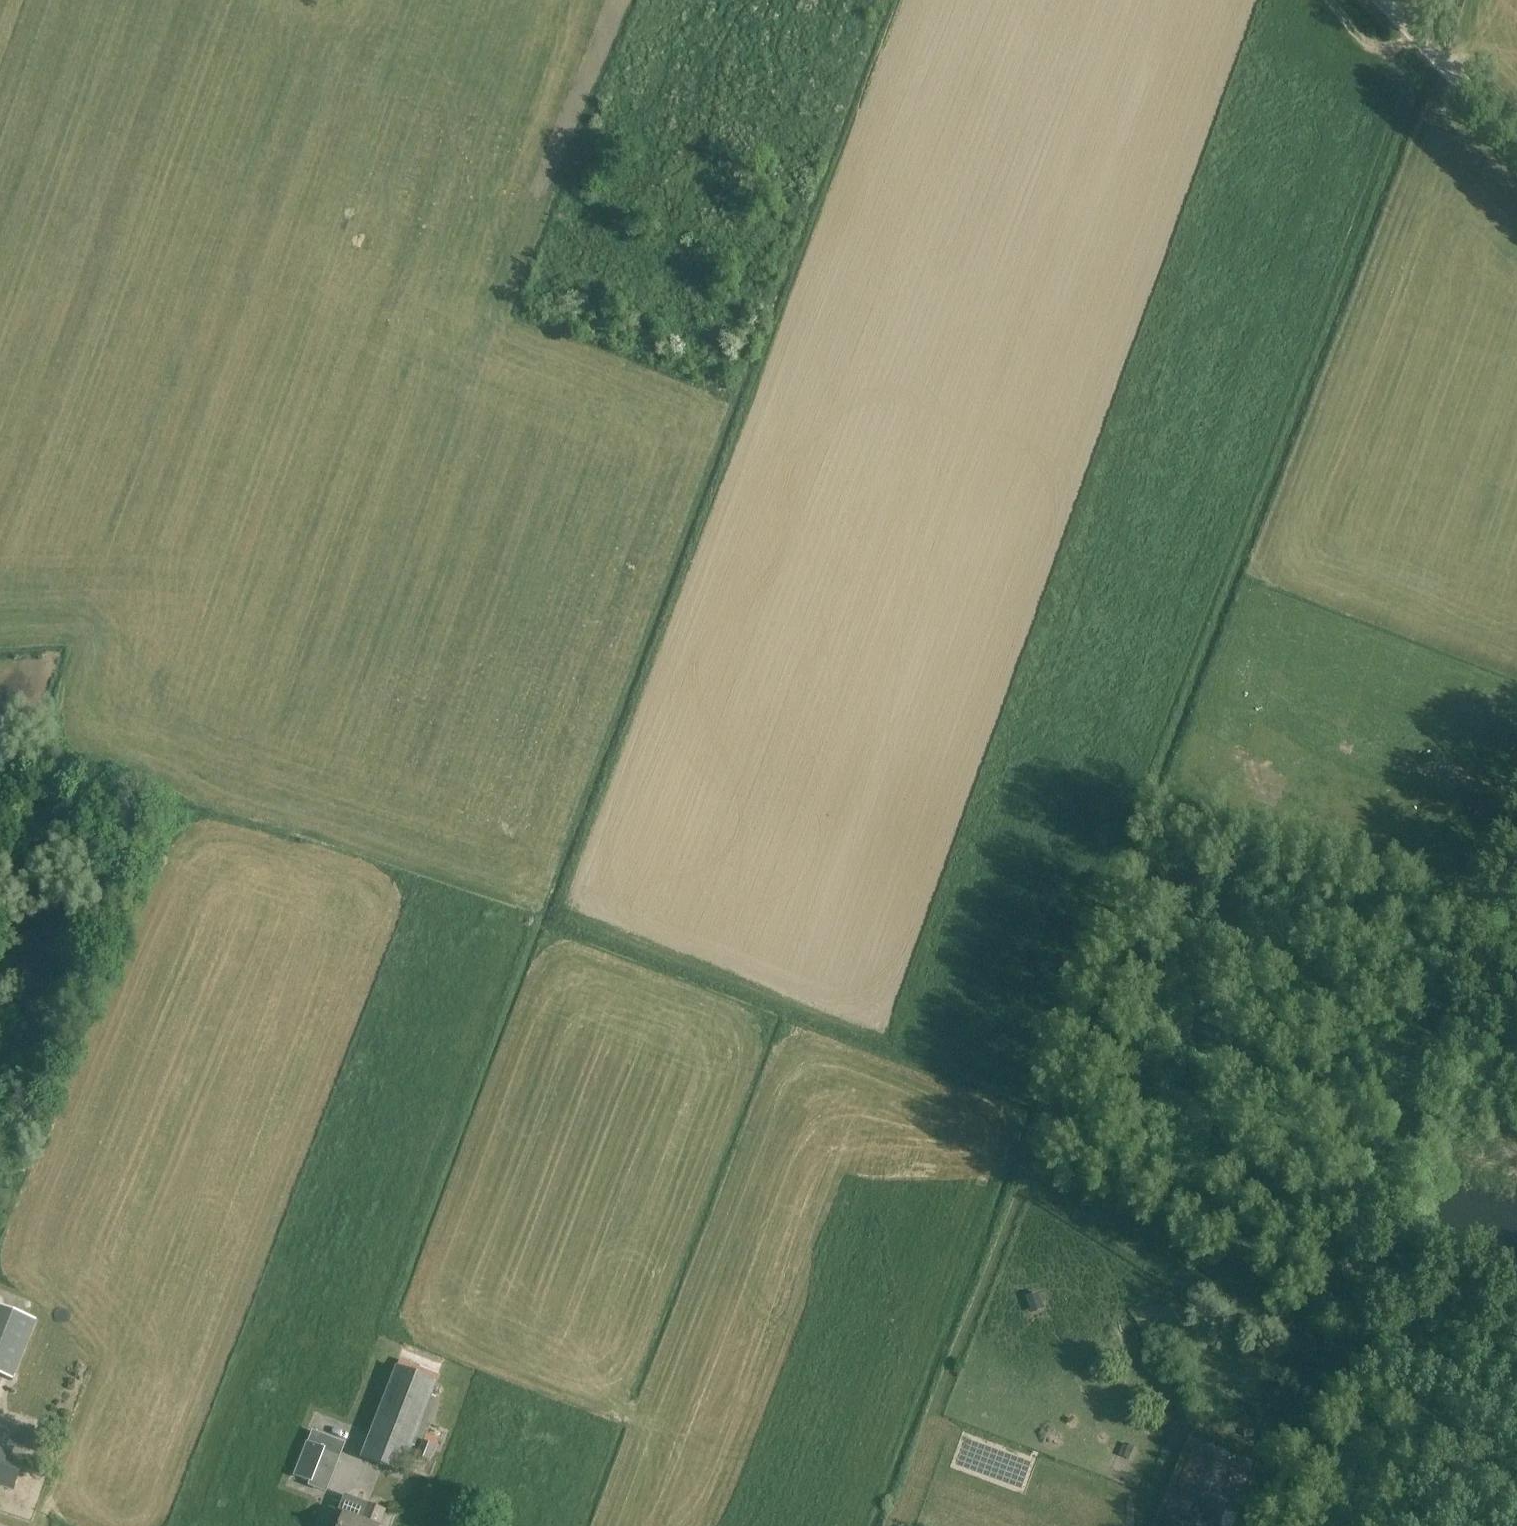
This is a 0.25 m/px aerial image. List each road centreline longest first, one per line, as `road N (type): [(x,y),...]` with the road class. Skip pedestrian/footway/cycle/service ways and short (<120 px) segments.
road 1 (unclassified): [(1516,136),(1382,0)]

